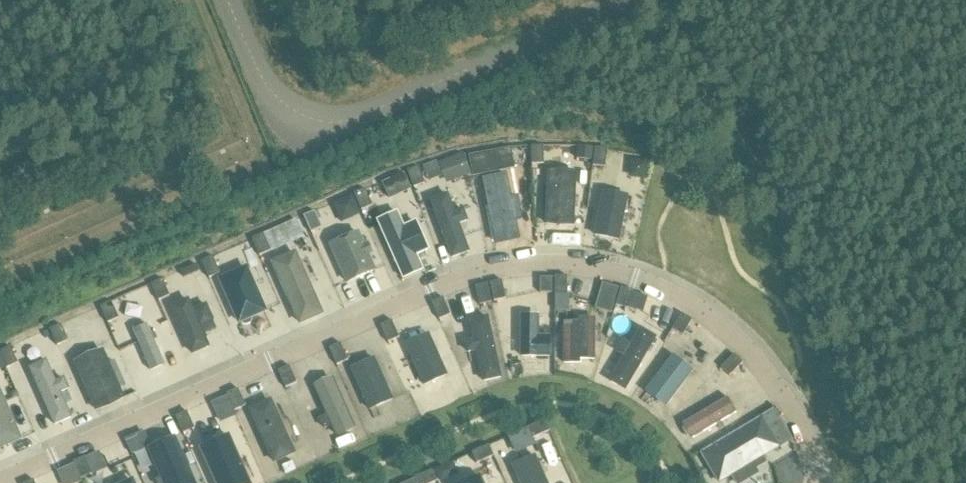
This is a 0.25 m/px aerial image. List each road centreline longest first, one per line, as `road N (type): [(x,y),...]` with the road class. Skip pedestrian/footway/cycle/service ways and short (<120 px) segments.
road 1 (residential): [(0,481),(430,289),(560,263),(636,280),(723,327),(782,393),(806,439),(816,482)]
road 2 (track): [(197,0),(257,143),(249,168),(0,276)]

